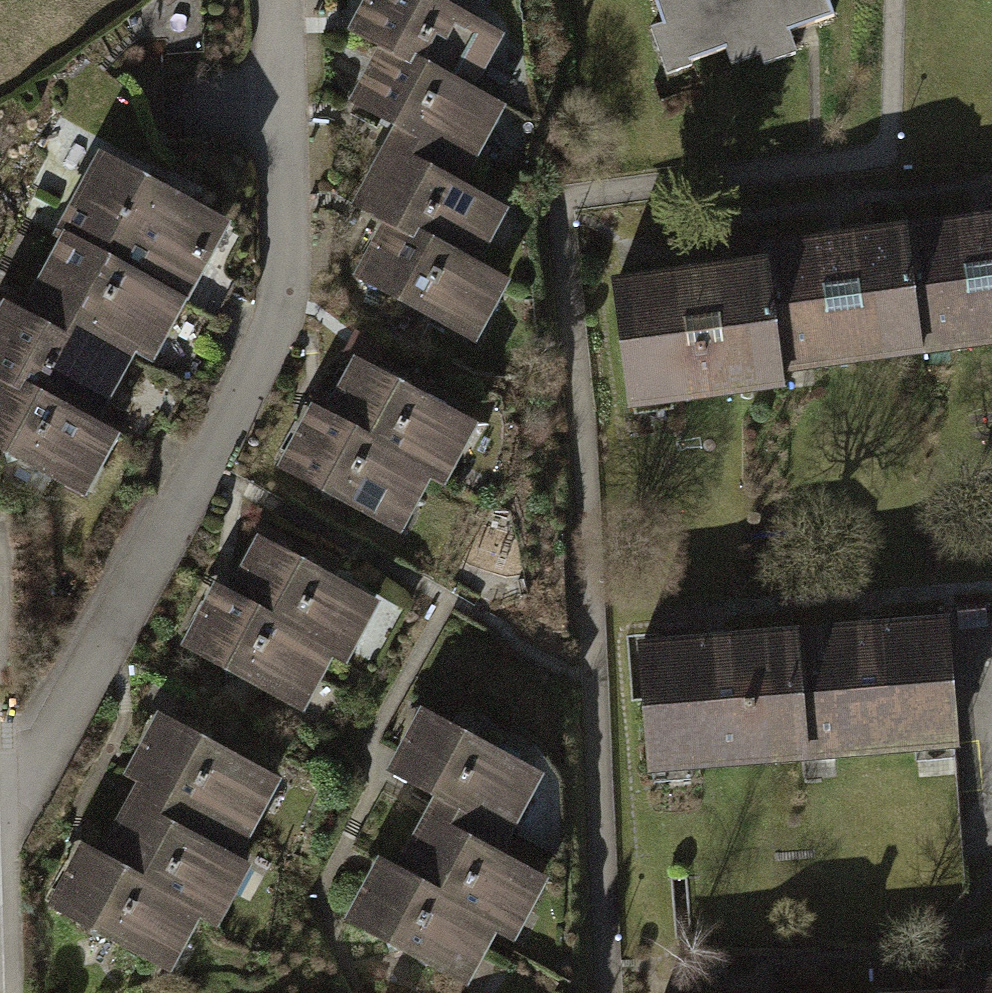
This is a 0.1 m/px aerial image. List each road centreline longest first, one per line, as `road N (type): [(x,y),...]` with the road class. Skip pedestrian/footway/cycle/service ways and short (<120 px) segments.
road 1 (residential): [(270,0),(283,268),(268,339),(44,746),(0,782)]

